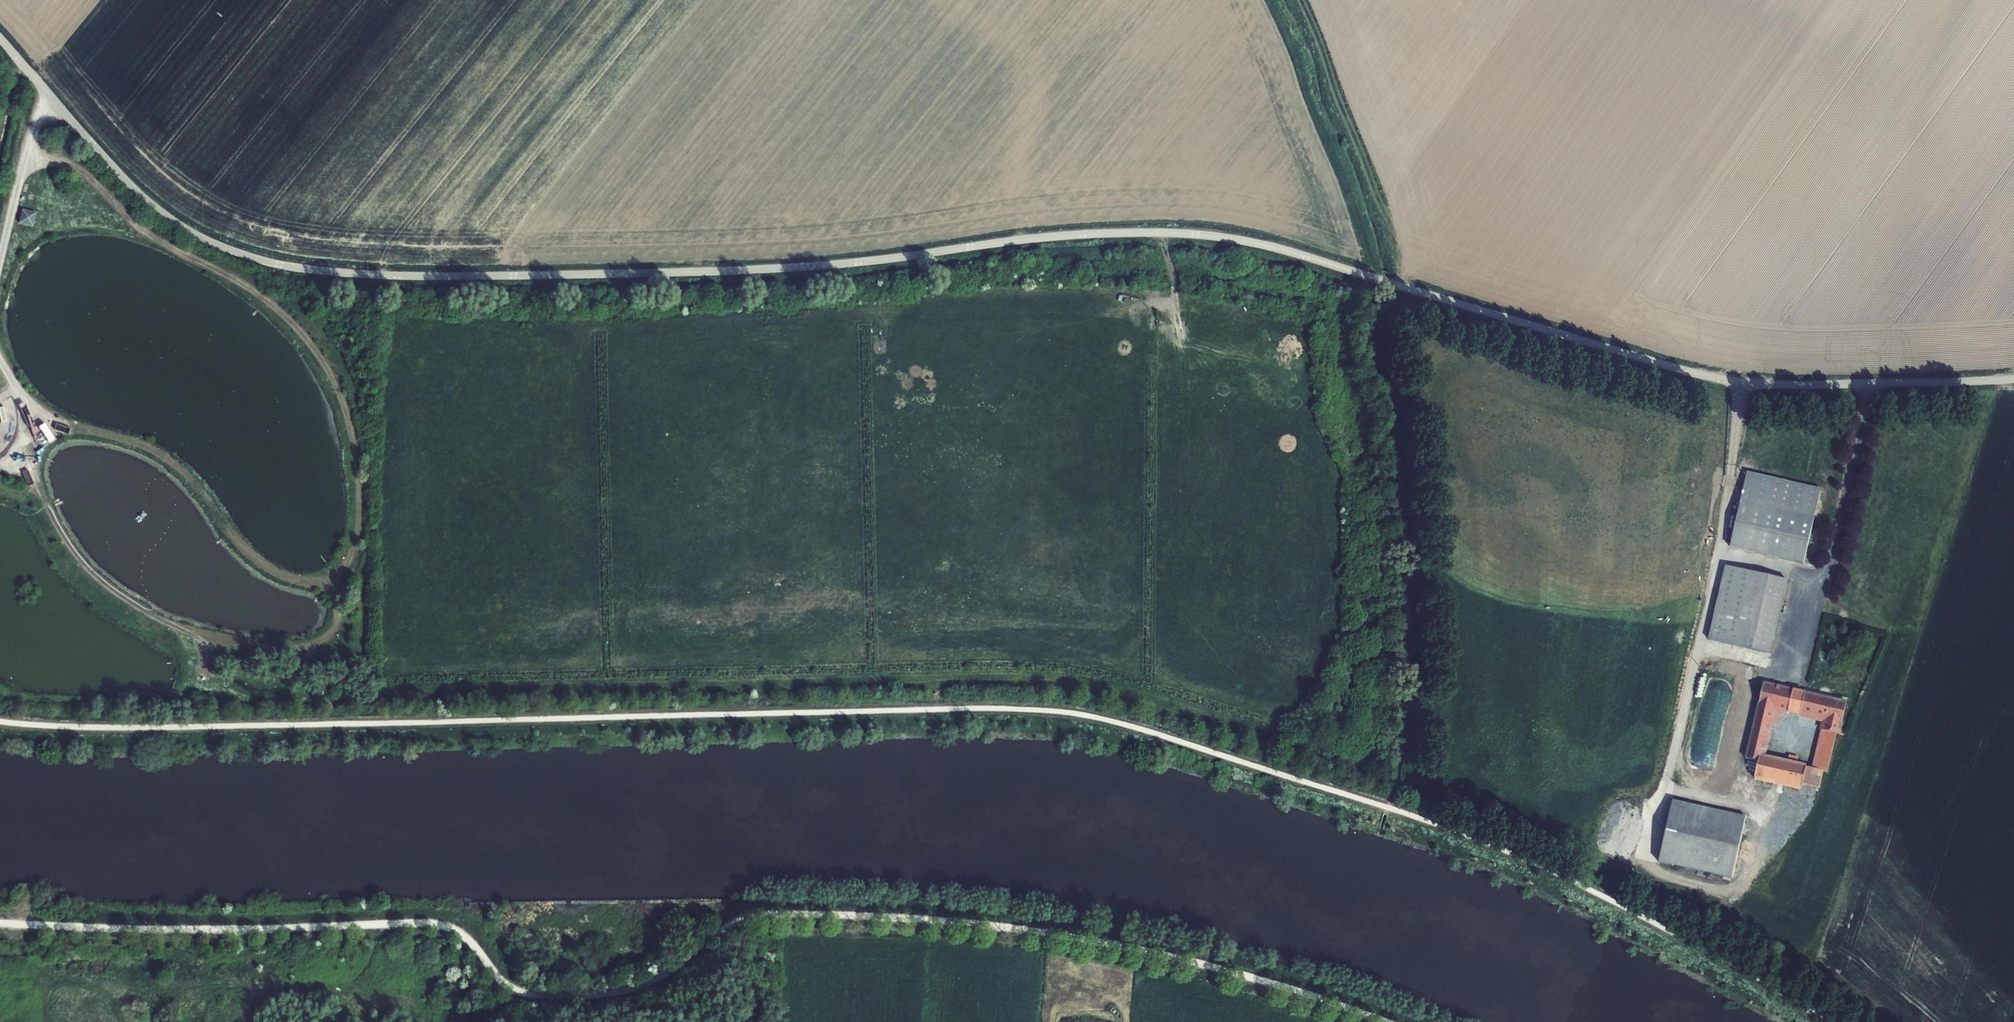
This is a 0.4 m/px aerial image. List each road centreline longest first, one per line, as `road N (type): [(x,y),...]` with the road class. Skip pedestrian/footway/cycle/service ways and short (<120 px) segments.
road 1 (unclassified): [(0,38),(164,214),(218,244),(300,267),(431,275),(723,270),(1051,236),(1199,234),(1289,251),(1734,381),(2013,379)]

